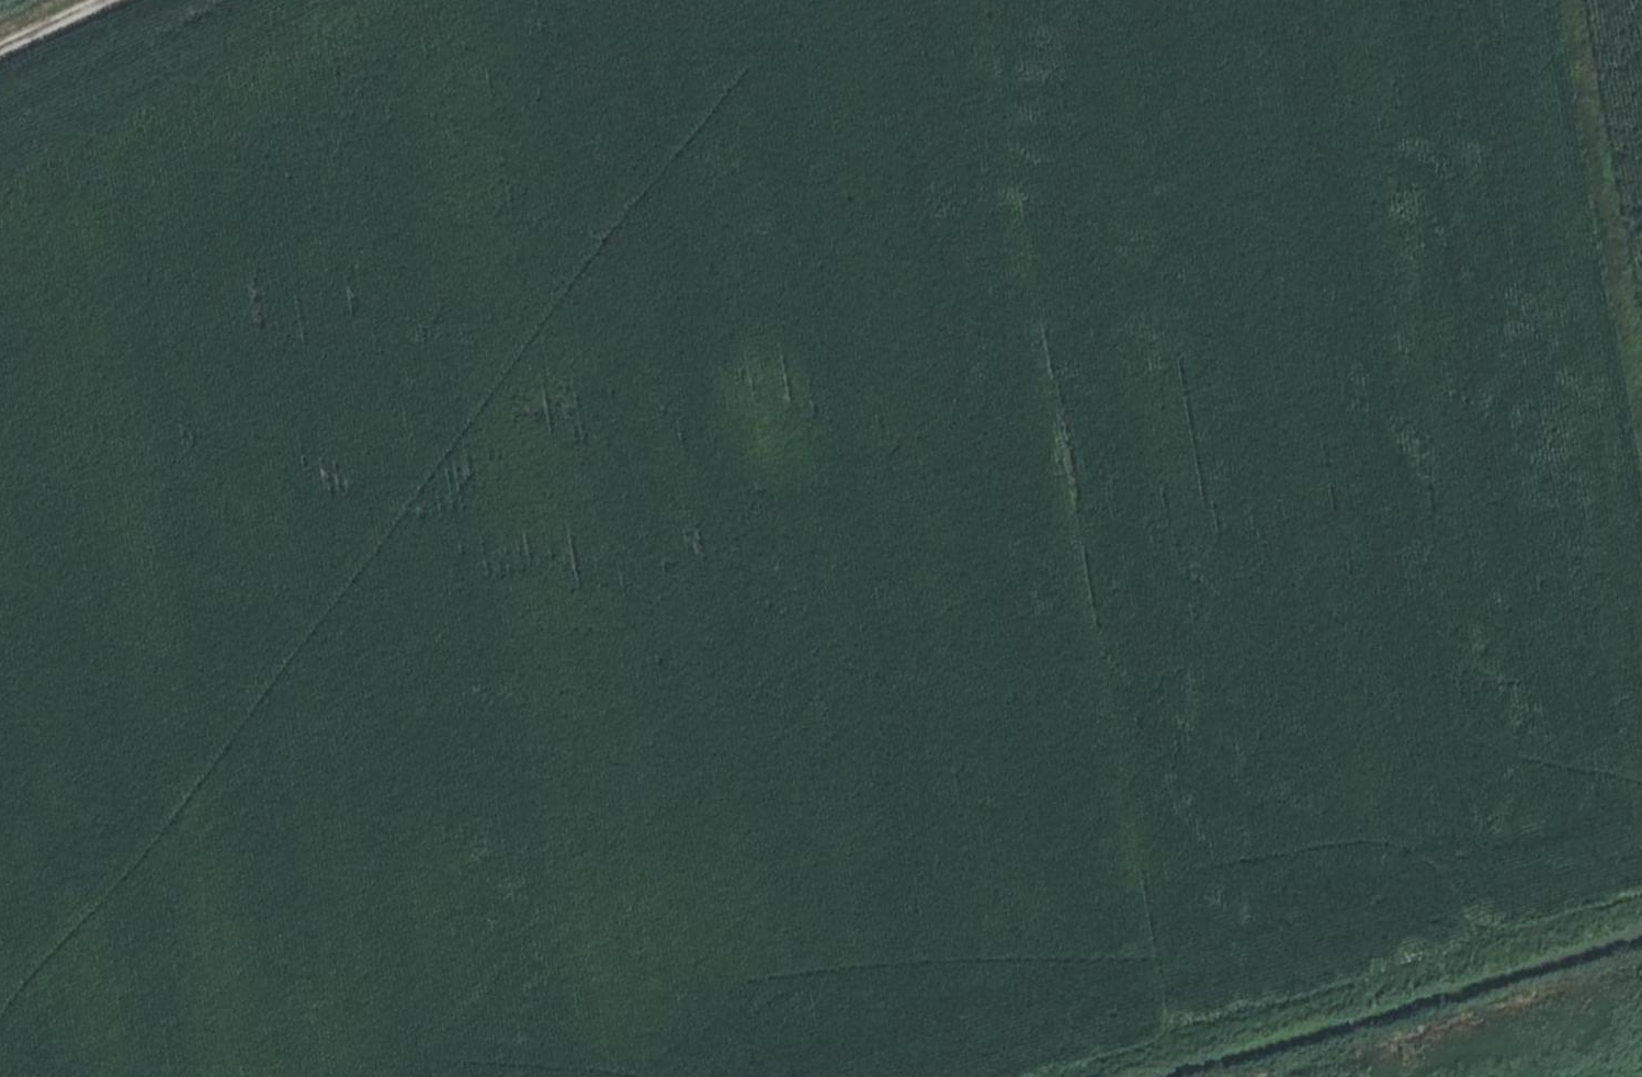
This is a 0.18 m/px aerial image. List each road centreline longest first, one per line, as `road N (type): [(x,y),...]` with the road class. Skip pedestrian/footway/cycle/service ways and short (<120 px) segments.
road 1 (track): [(1272,1076),(1641,965)]
road 2 (track): [(0,57),(119,0)]

